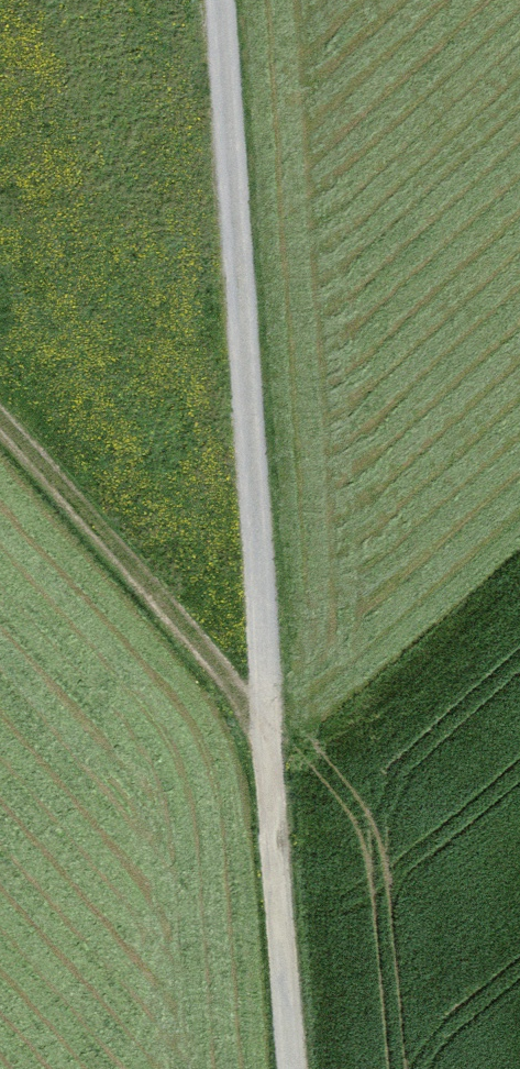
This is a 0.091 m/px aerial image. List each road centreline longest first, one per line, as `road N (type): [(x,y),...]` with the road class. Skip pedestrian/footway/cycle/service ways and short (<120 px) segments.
road 1 (unclassified): [(294,1068),(219,0)]
road 2 (track): [(0,420),(268,726)]

